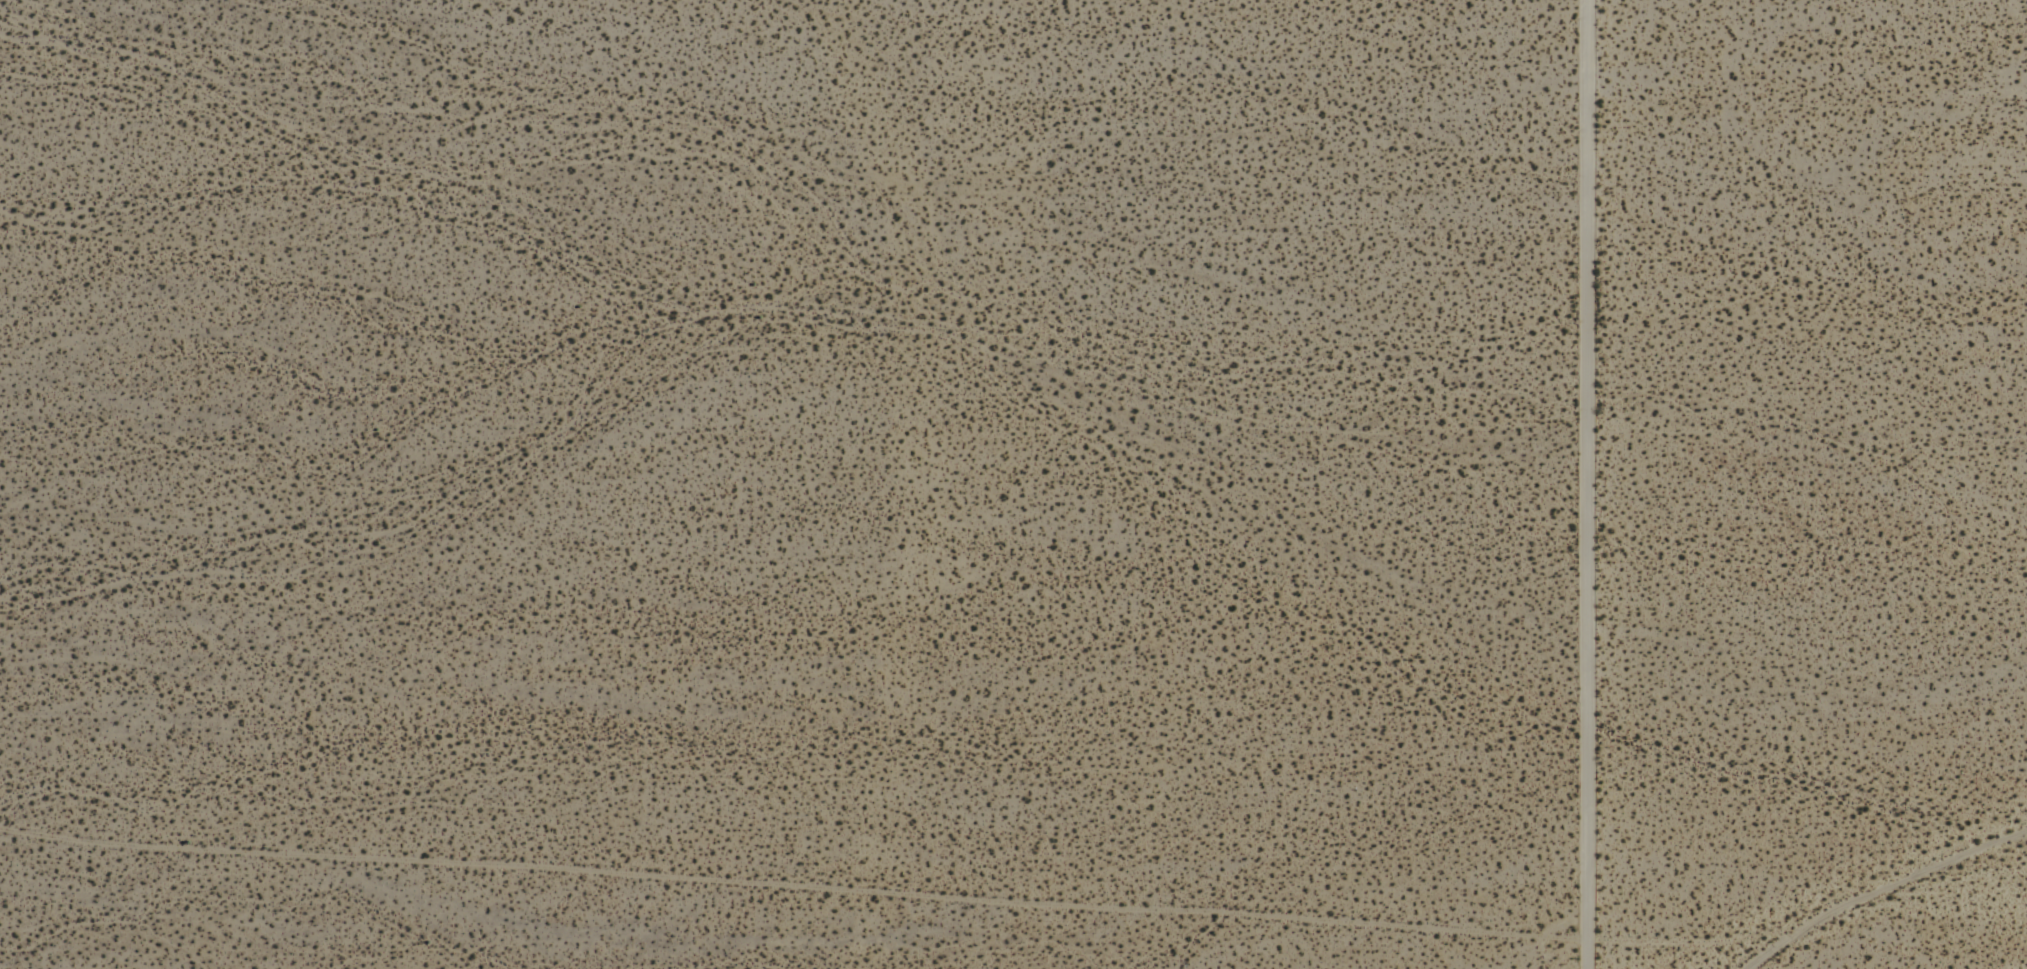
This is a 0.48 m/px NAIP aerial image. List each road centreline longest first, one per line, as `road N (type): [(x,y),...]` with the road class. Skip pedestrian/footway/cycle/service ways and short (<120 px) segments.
road 1 (residential): [(1576,968),(1585,0)]
road 2 (track): [(1838,968),(1962,862),(2026,862)]

